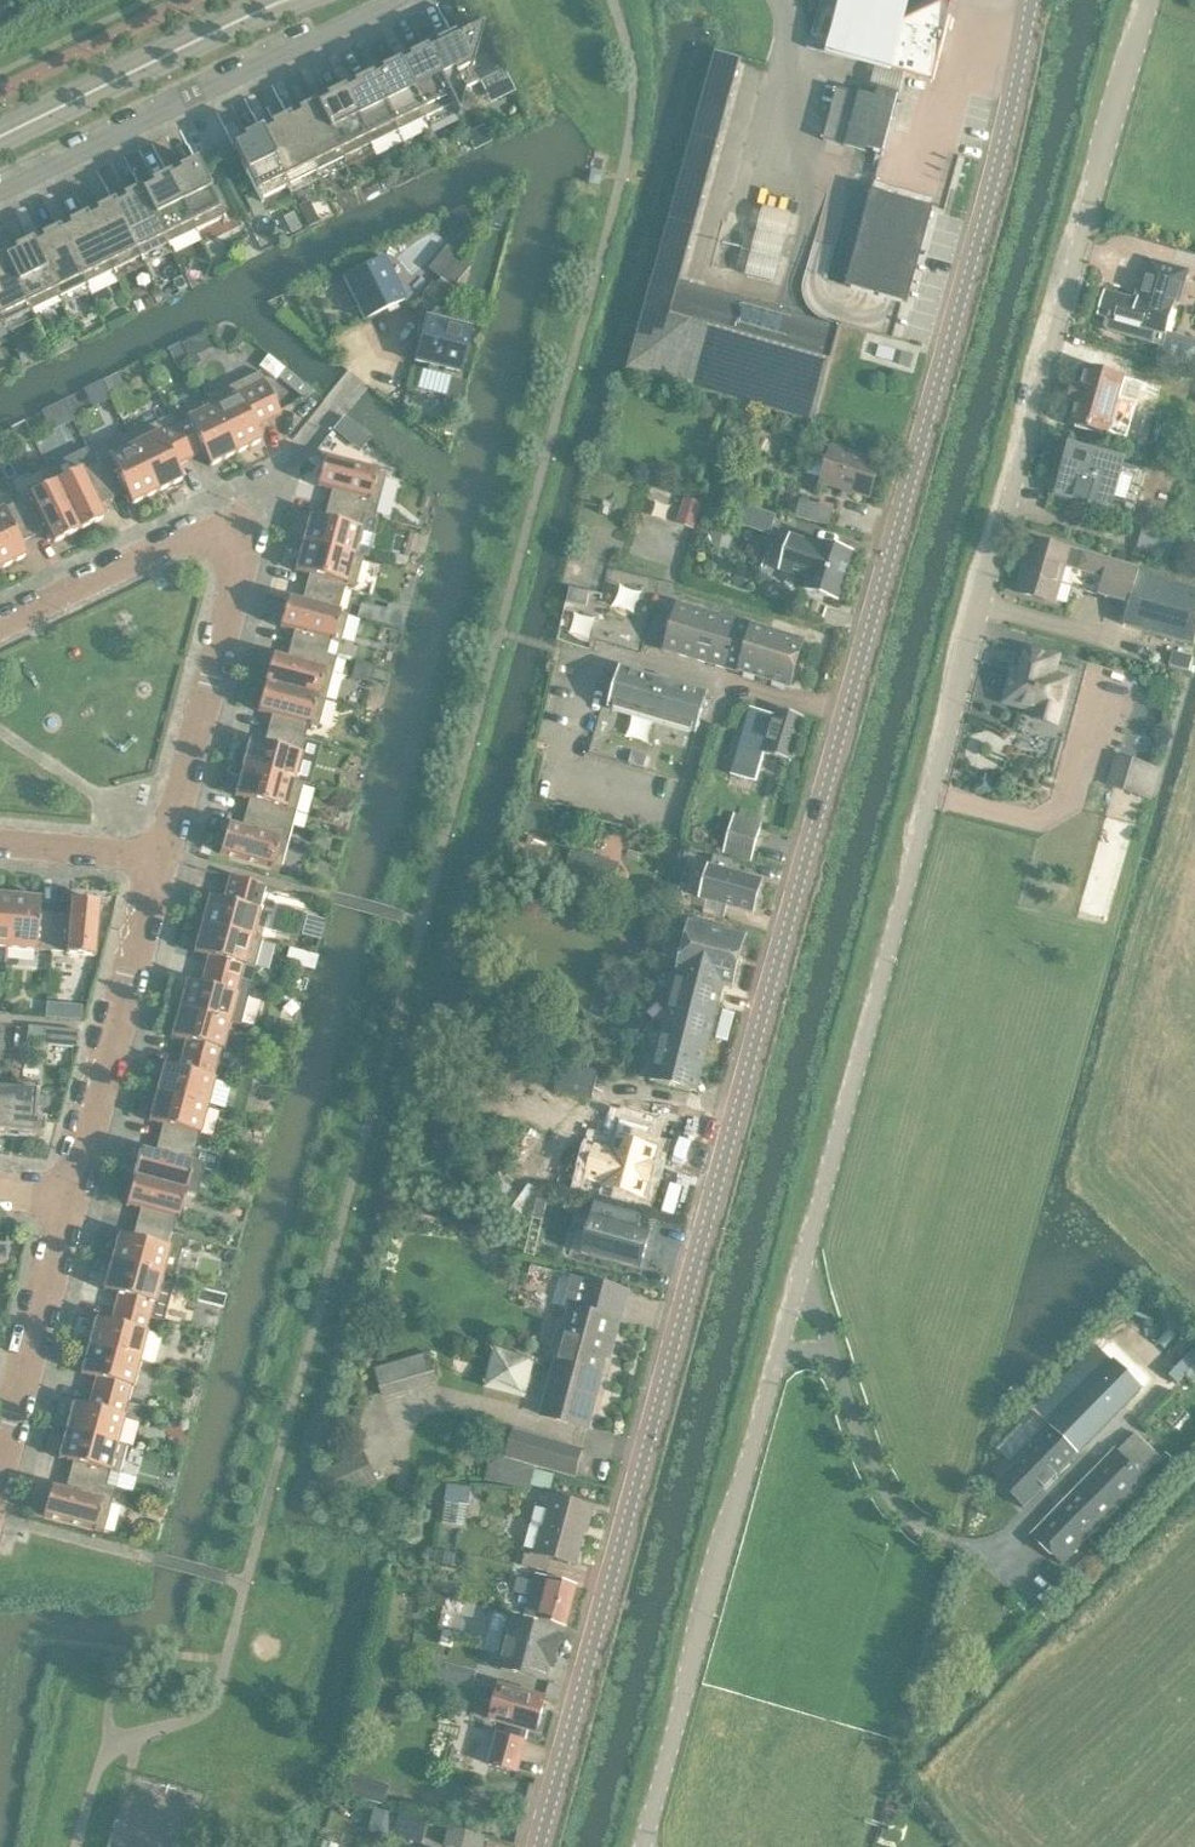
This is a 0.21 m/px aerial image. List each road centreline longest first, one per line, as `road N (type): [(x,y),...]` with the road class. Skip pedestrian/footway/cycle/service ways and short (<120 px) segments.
road 1 (unclassified): [(643,1846),(1149,0)]
road 2 (tertiary): [(540,1846),(998,167),(1032,0)]
road 3 (residential): [(0,192),(392,0)]
road 4 (residential): [(245,518),(235,587),(160,860)]
road 5 (residential): [(160,860),(70,1196)]
road 6 (tertiary): [(0,138),(262,10)]
road 7 (residential): [(70,1196),(0,1463)]
road 8 (residential): [(0,630),(245,518)]
road 9 (residential): [(245,518),(394,333)]
road 10 (residential): [(160,860),(0,845)]

